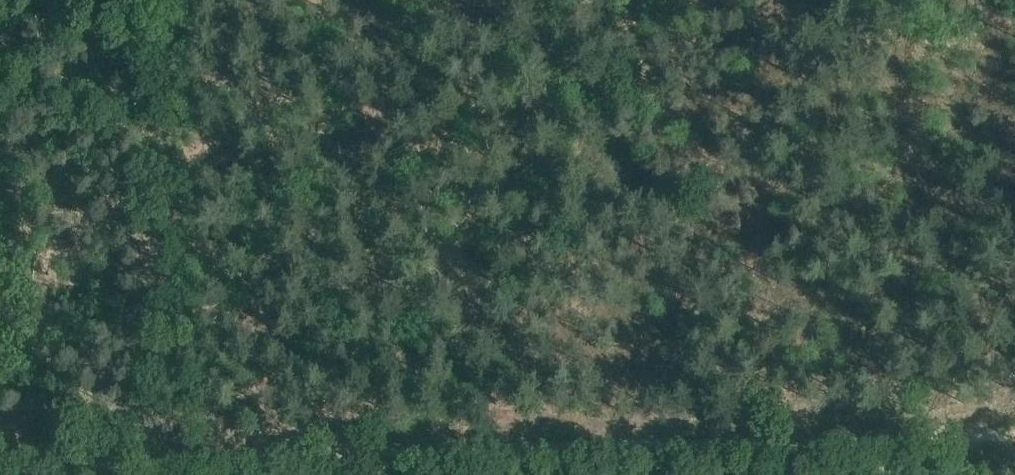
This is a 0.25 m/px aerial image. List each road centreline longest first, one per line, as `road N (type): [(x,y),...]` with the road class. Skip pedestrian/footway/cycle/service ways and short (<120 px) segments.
road 1 (track): [(179,459),(846,443)]
road 2 (track): [(0,468),(179,459)]
road 3 (track): [(891,444),(1014,443)]

